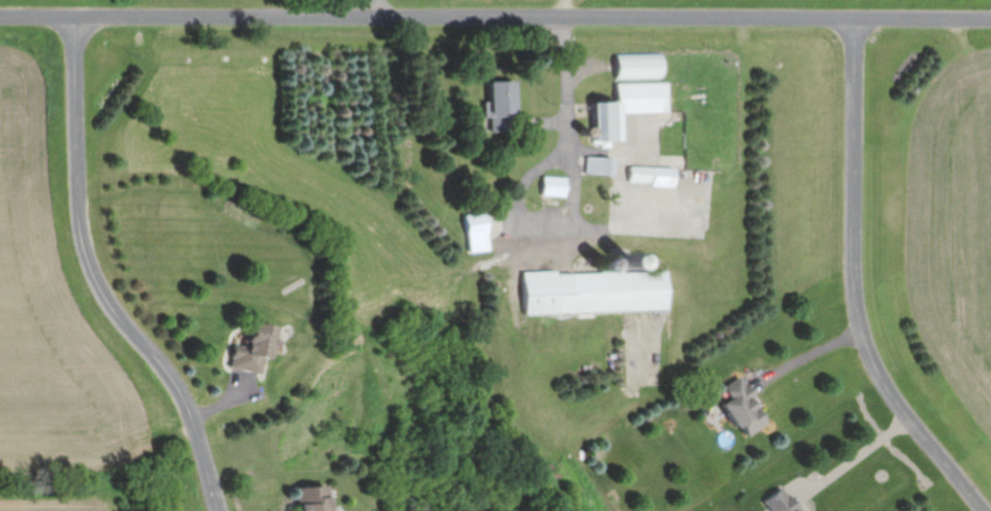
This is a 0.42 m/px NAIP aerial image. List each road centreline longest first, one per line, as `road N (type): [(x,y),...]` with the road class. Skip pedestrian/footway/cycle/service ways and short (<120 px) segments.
road 1 (residential): [(0,13),(990,19)]
road 2 (residential): [(990,510),(913,425),(856,314),(860,18)]
road 3 (residential): [(75,13),(81,214),(102,284),(191,413),(221,510)]

